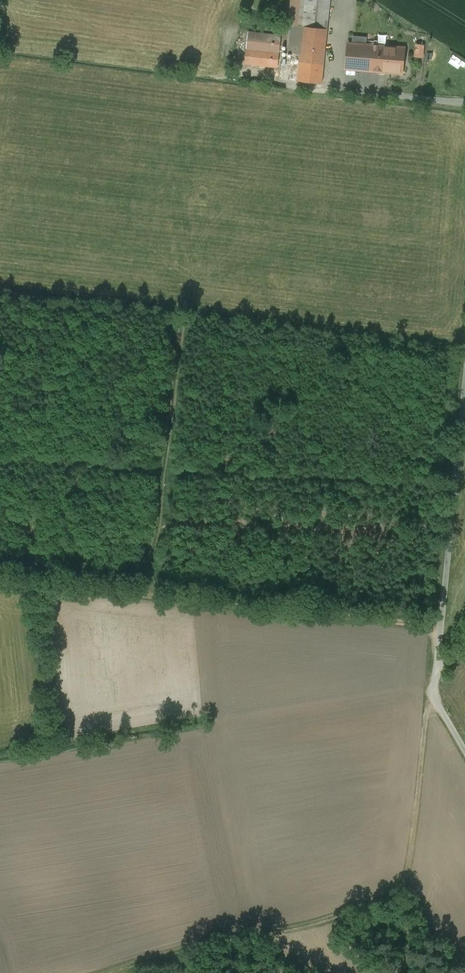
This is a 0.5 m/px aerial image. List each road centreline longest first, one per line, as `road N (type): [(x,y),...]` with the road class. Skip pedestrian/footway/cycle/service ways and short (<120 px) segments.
road 1 (track): [(441,626),(0,575)]
road 2 (unclassified): [(464,641),(433,689),(464,751)]

